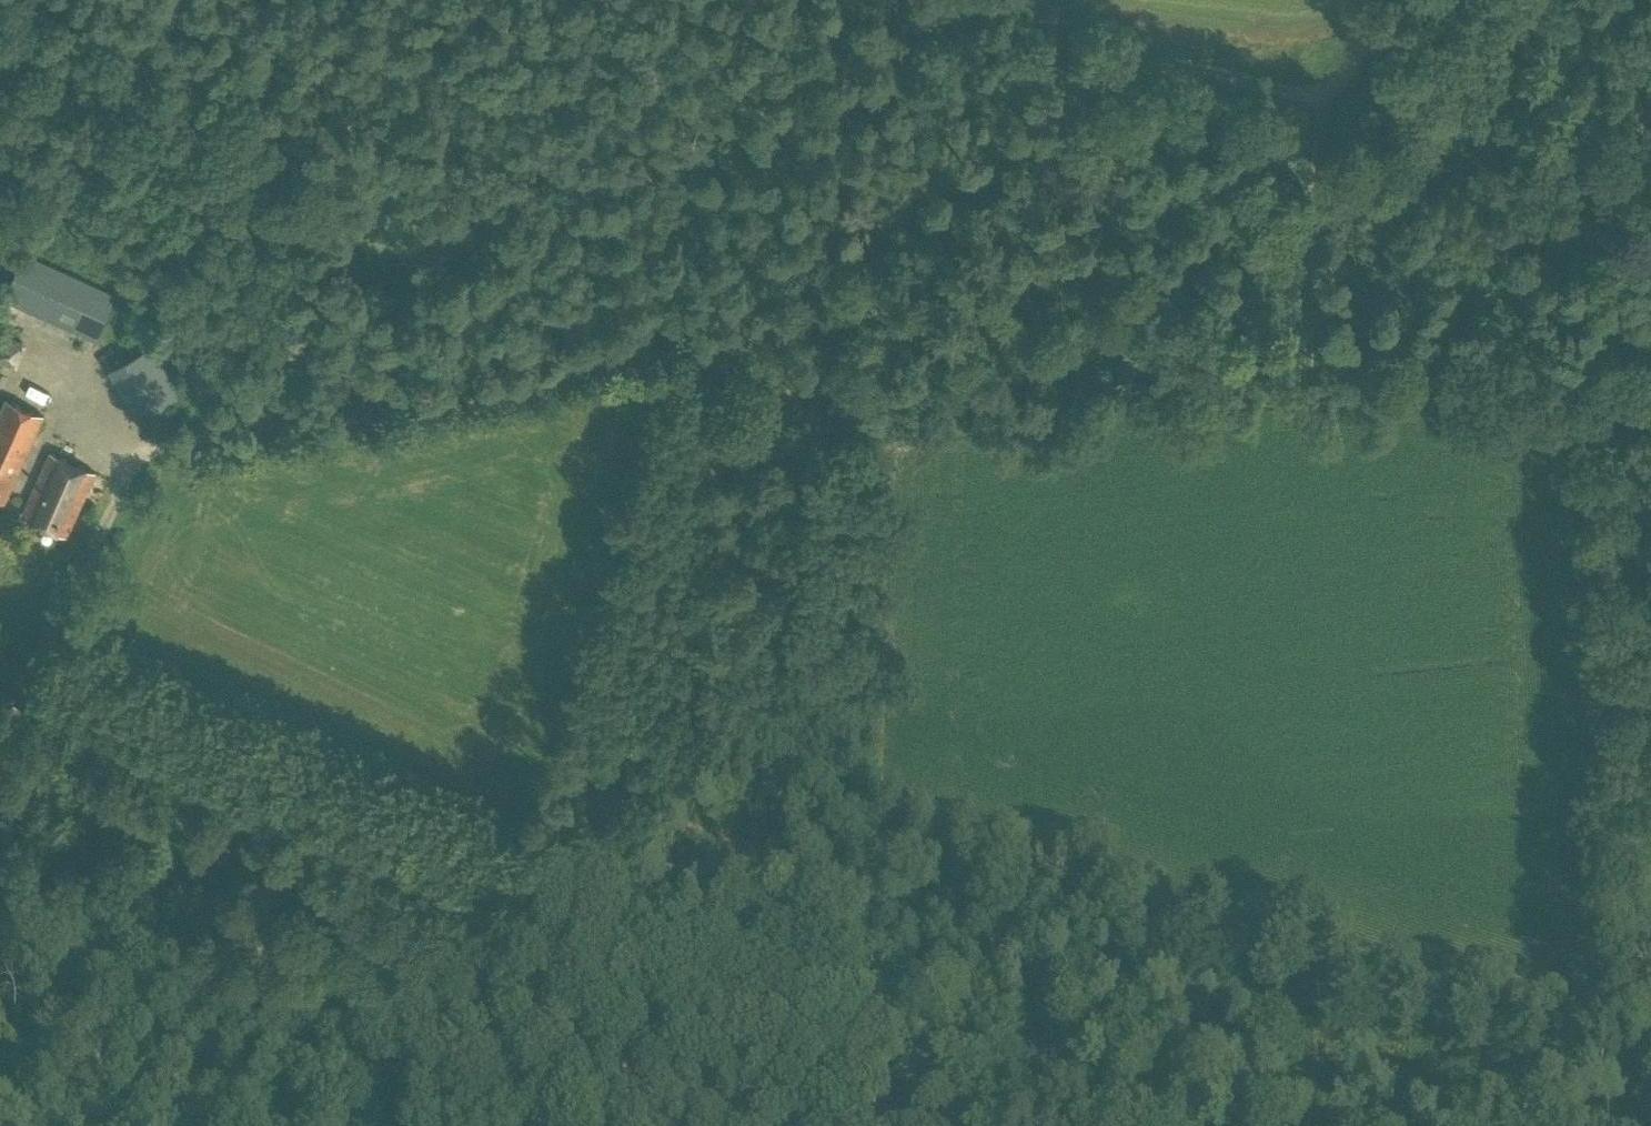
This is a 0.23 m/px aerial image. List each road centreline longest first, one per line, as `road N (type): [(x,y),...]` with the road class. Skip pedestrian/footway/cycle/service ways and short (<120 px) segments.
road 1 (unclassified): [(15,696),(115,497),(136,467),(160,452),(716,331),(1137,68),(1190,64),(1277,90),(1326,91),(1360,56),(1377,0)]
road 2 (unclassified): [(970,1125),(15,696)]
road 3 (track): [(750,316),(1029,282),(1161,254),(1265,169)]
road 4 (track): [(1315,95),(1302,392)]
road 5 (track): [(1080,102),(1317,191)]
road 6 (track): [(1317,191),(1473,0)]
road 7 (track): [(1594,0),(1650,238)]

